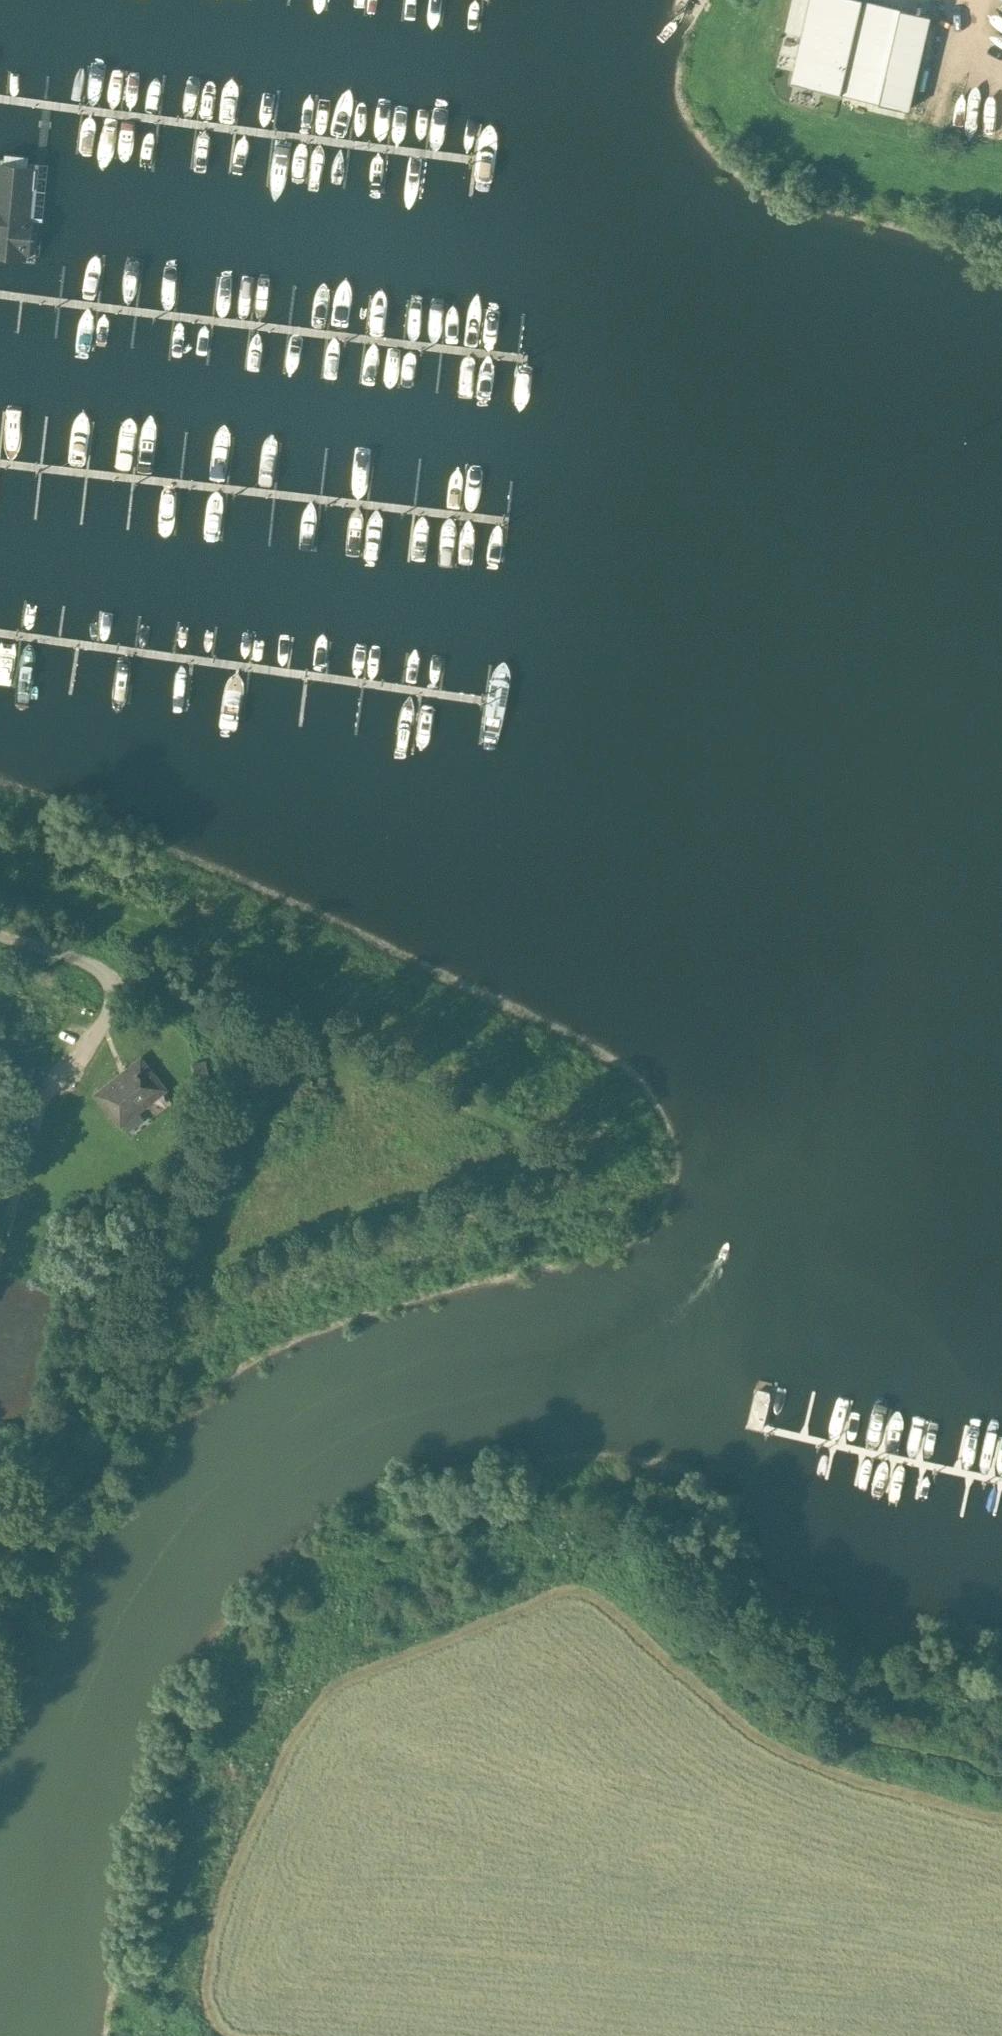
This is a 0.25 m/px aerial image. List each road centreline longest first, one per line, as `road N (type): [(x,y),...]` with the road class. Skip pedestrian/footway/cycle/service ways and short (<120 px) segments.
road 1 (unclassified): [(0,937),(89,964),(114,995),(111,1015),(46,1100),(0,1247)]
road 2 (track): [(1001,1761),(838,1735),(720,1645)]

